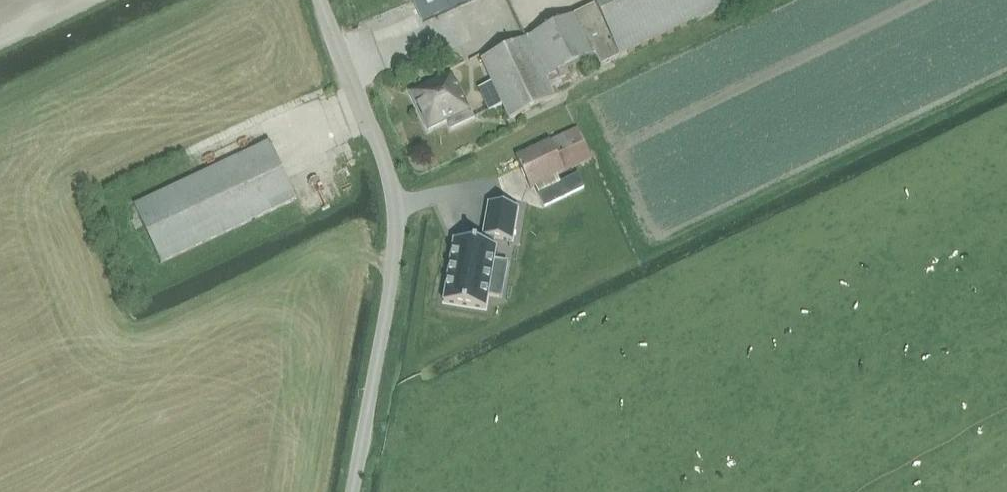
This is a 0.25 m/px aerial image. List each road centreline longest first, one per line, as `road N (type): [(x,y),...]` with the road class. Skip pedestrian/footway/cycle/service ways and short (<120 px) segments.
road 1 (unclassified): [(347,491),(392,213),(386,164),(325,0)]

